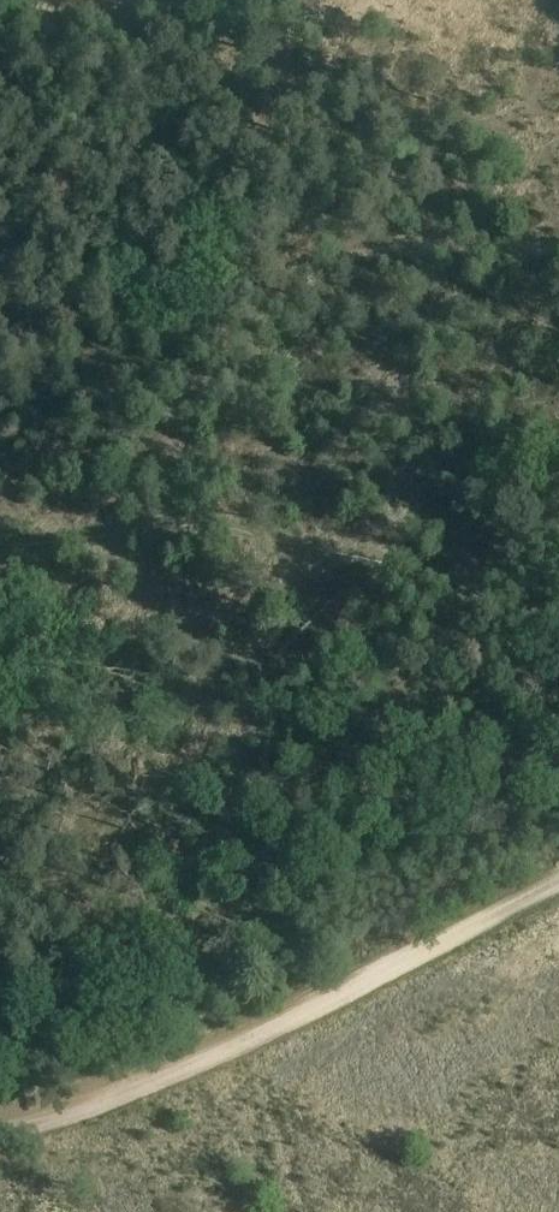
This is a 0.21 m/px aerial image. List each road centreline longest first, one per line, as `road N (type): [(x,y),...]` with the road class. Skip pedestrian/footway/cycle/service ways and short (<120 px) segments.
road 1 (track): [(0,1125),(212,1051),(558,877)]
road 2 (track): [(0,29),(187,0)]

